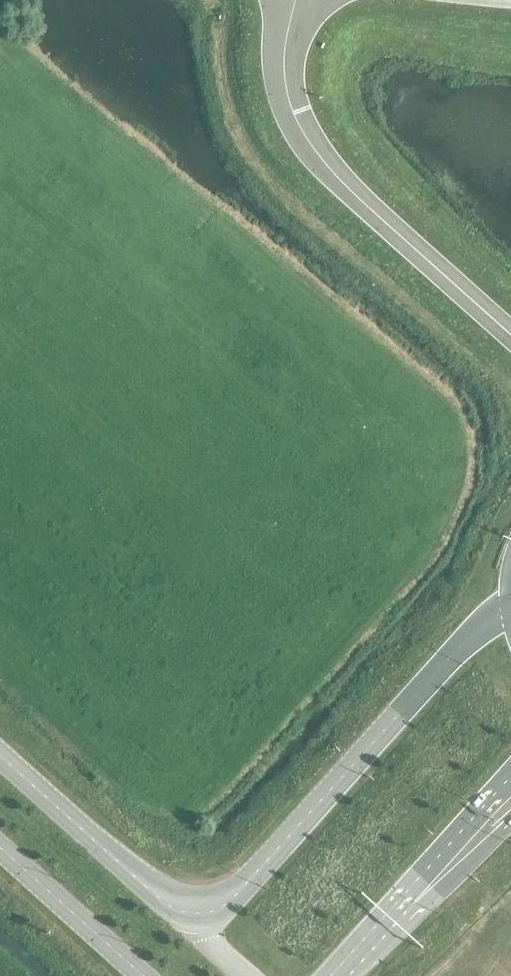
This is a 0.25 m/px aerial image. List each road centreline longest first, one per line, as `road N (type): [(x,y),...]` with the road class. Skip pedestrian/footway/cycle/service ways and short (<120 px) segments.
road 1 (secondary): [(510,607),(478,630),(219,908),(199,914),(168,902),(0,752)]
road 2 (secondary): [(0,846),(143,975)]
road 3 (secondary): [(404,893),(510,777)]
road 4 (motorway): [(404,893),(463,867),(510,824)]

